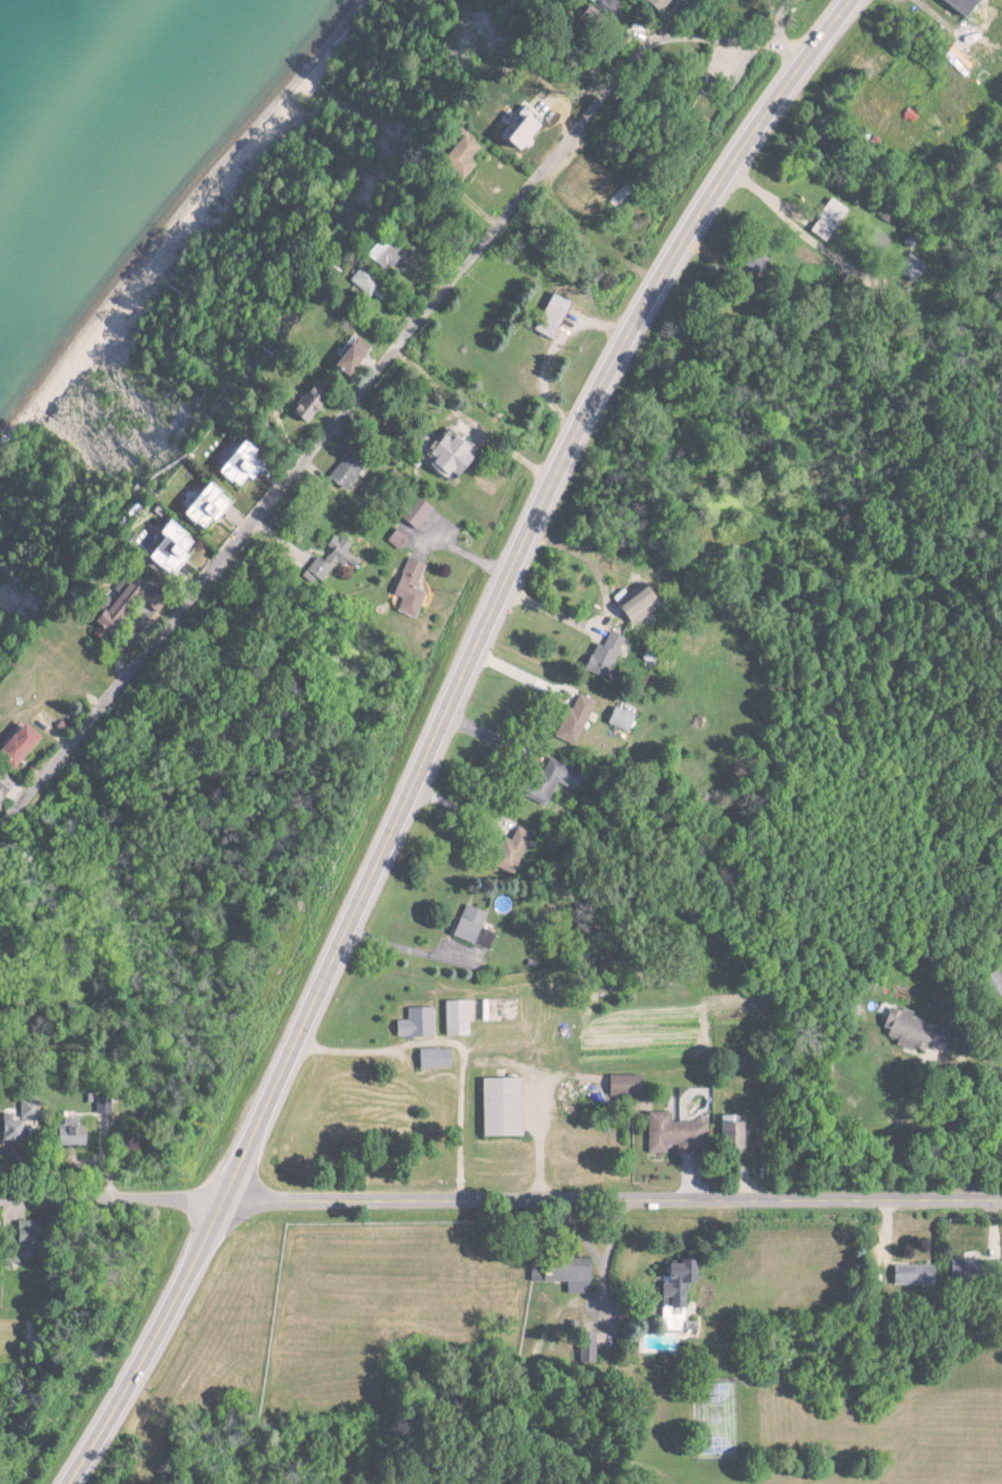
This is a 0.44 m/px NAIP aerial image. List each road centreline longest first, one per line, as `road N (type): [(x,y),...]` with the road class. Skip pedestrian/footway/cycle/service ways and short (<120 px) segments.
road 1 (secondary): [(855,0),(731,169),(582,424),(227,1199),(71,1483)]
road 2 (residential): [(0,830),(624,65),(662,39),(681,38),(778,43),(808,61)]
road 3 (residential): [(0,1197),(1001,1199)]

